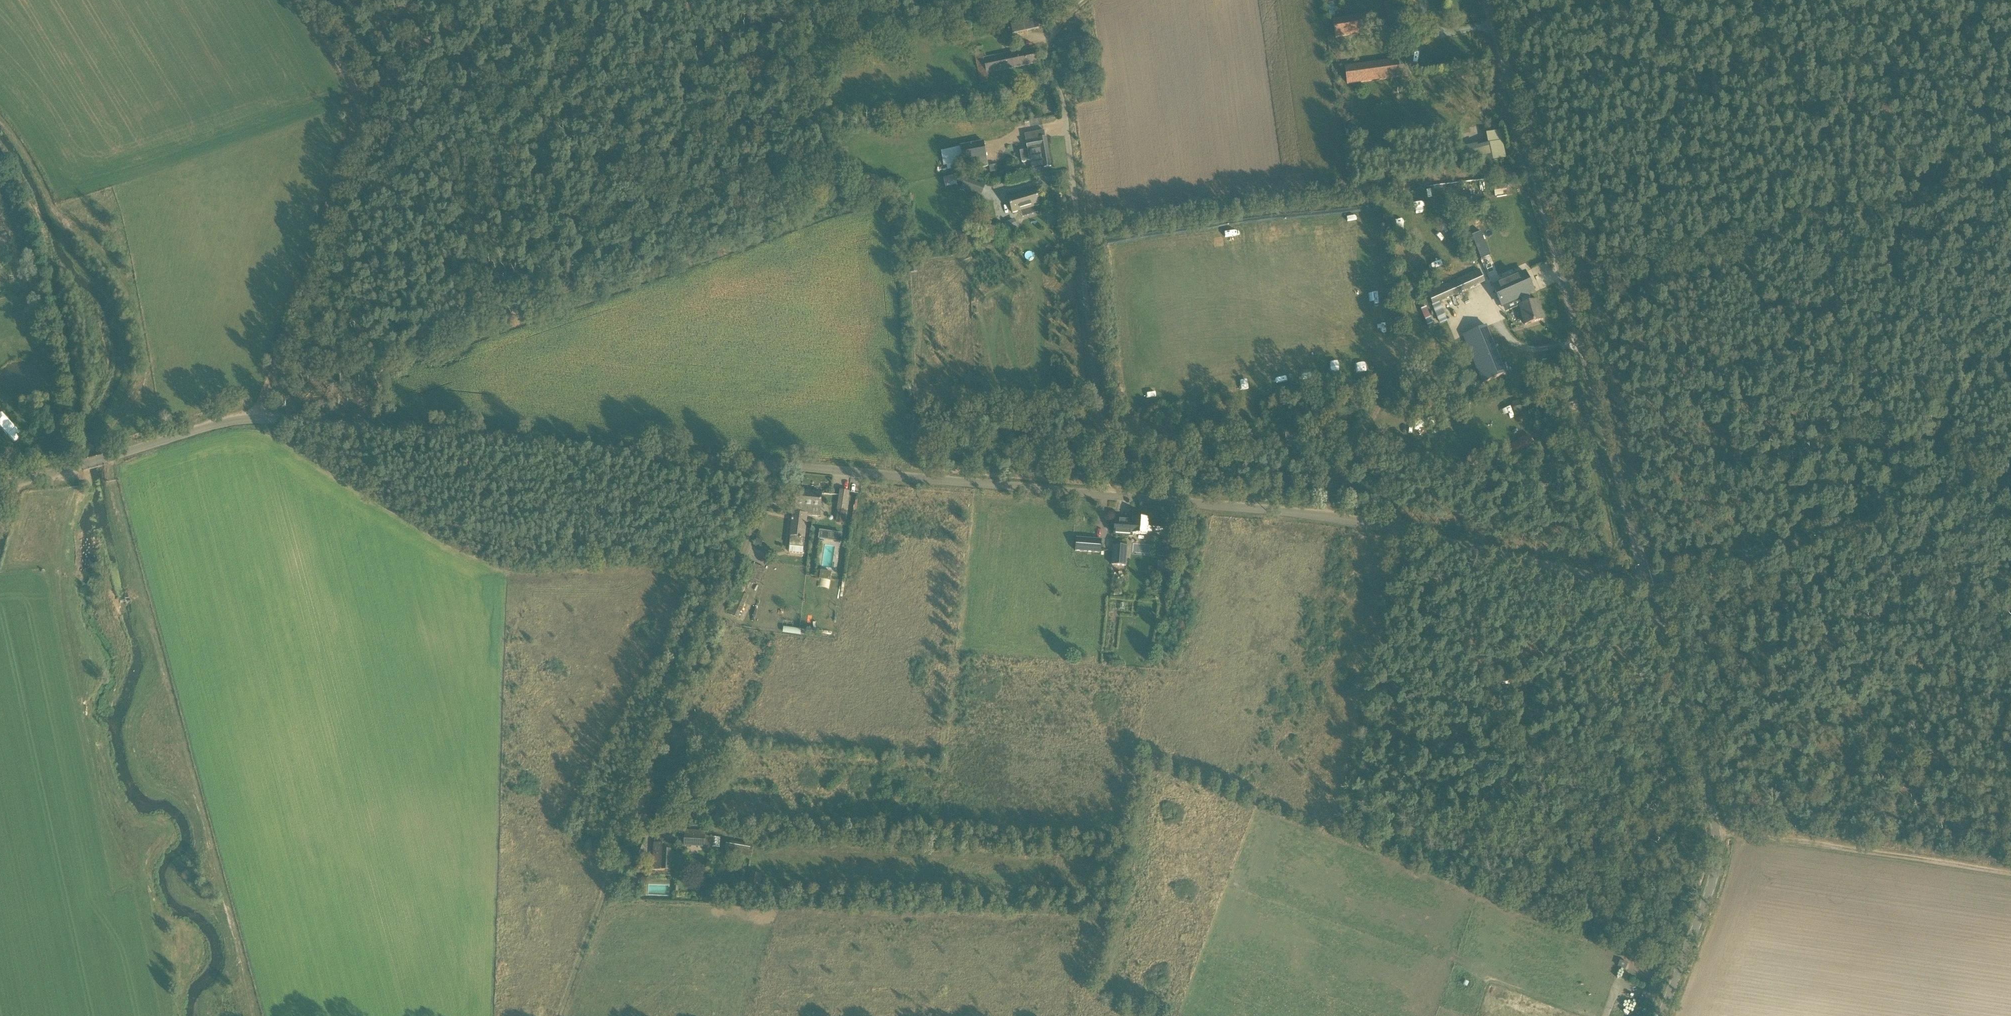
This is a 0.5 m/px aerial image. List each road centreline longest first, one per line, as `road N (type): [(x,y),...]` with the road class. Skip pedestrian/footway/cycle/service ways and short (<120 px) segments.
road 1 (tertiary): [(1649,585),(1485,0)]
road 2 (unclassified): [(1649,585),(1319,515),(1104,494)]
road 3 (unclassified): [(774,465),(257,418)]
road 4 (unclassified): [(1104,494),(1070,147),(1052,61),(1075,0)]
road 5 (tertiary): [(1662,1015),(1717,851),(1649,585)]
road 6 (track): [(393,0),(257,418)]
road 7 (unclassified): [(616,855),(774,465)]
road 8 (tertiary): [(1649,585),(2010,482)]
road 9 (unclassified): [(1104,494),(774,465)]
road 10 (track): [(2010,873),(1716,832)]
road 11 (track): [(1319,515),(1404,347),(1406,263)]
road 12 (unclassified): [(0,482),(257,418)]
road 13 (track): [(561,1015),(616,855)]

